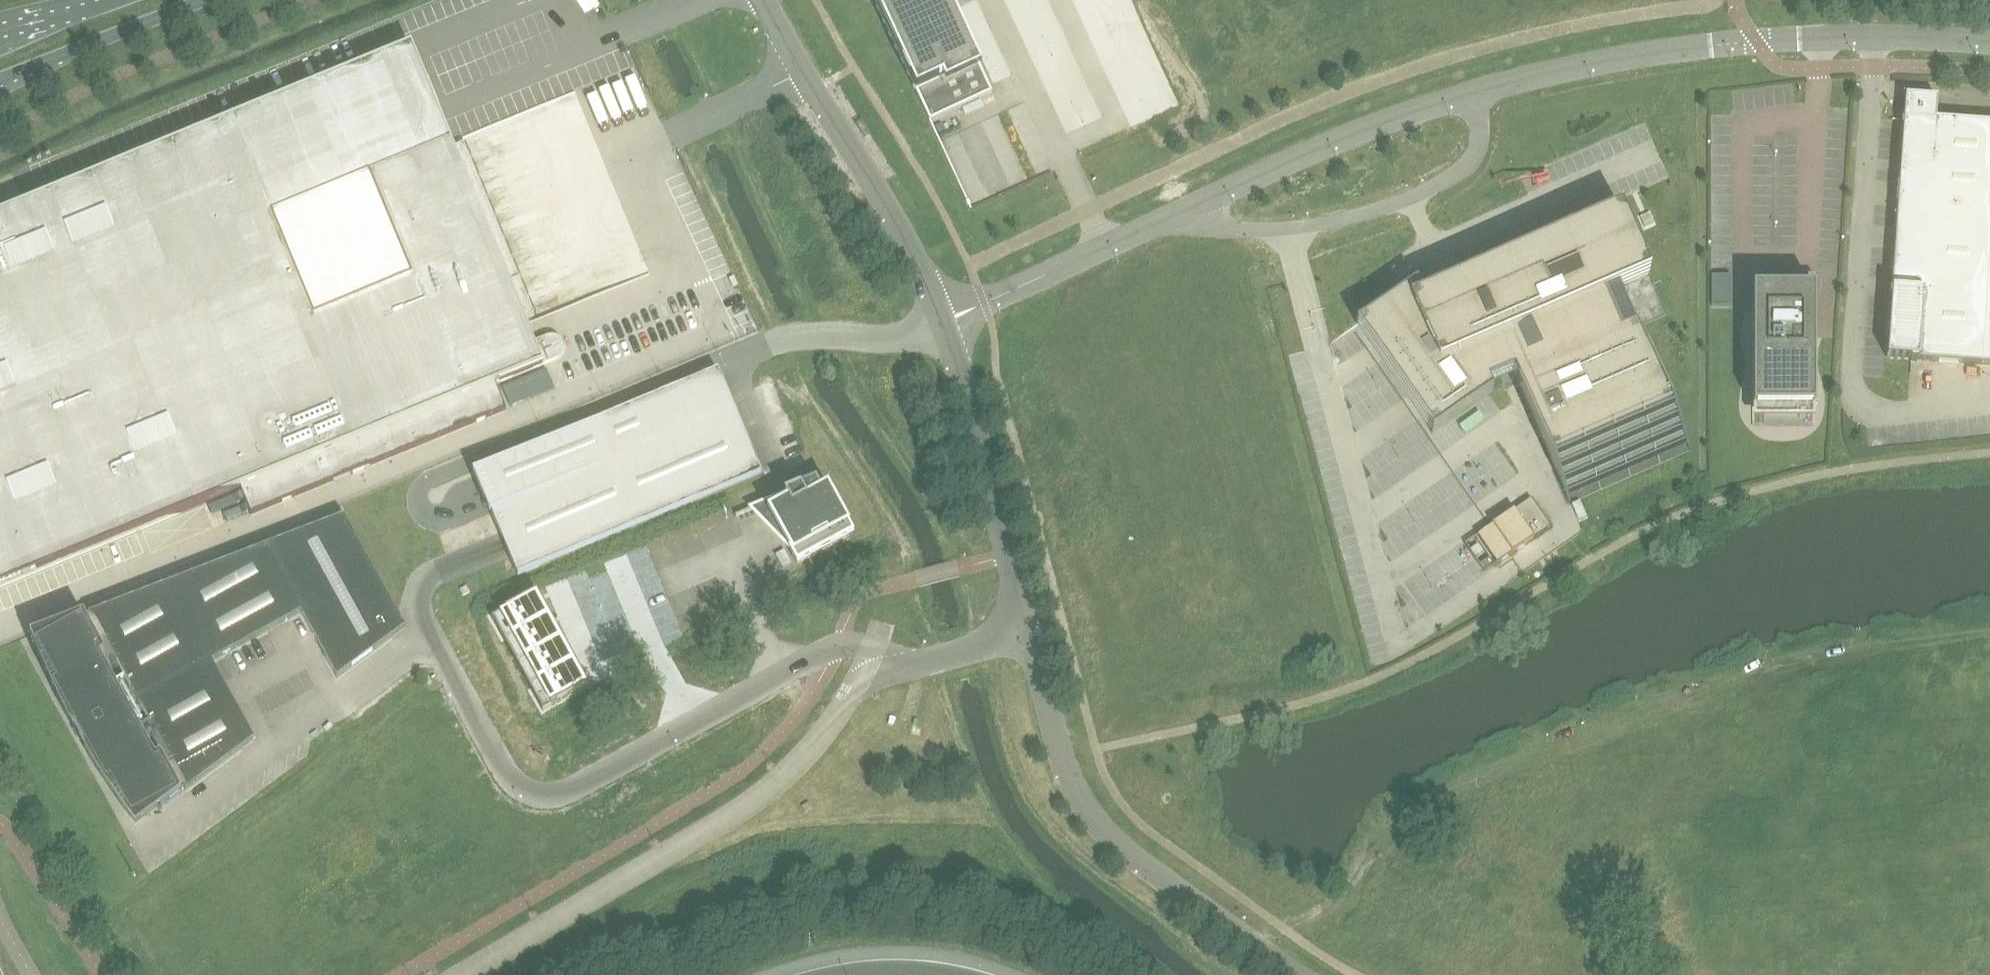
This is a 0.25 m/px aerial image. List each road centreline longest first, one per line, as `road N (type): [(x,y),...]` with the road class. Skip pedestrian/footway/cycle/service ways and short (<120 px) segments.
road 1 (unclassified): [(1470,94),(1625,57),(1747,41),(1989,42)]
road 2 (unclassified): [(1014,627),(1037,663),(1070,779),(1097,822),(1298,974)]
road 3 (unclassified): [(1179,212),(1267,230),(1402,201),(1454,174),(1476,153),(1481,129),(1470,94)]
road 4 (residential): [(942,320),(1008,555),(1018,601),(1014,627)]
road 5 (unclassified): [(1179,212),(1354,133),(1470,94)]
road 6 (residential): [(802,68),(893,216),(942,320)]
road 7 (unclassified): [(942,320),(1179,212)]
road 8 (tertiary): [(0,85),(203,0)]
road 9 (unclassified): [(839,645),(911,665),(992,646),(1014,627)]
road 10 (unclassified): [(802,68),(673,130)]
road 11 (motorway): [(962,974),(885,968),(831,974)]

